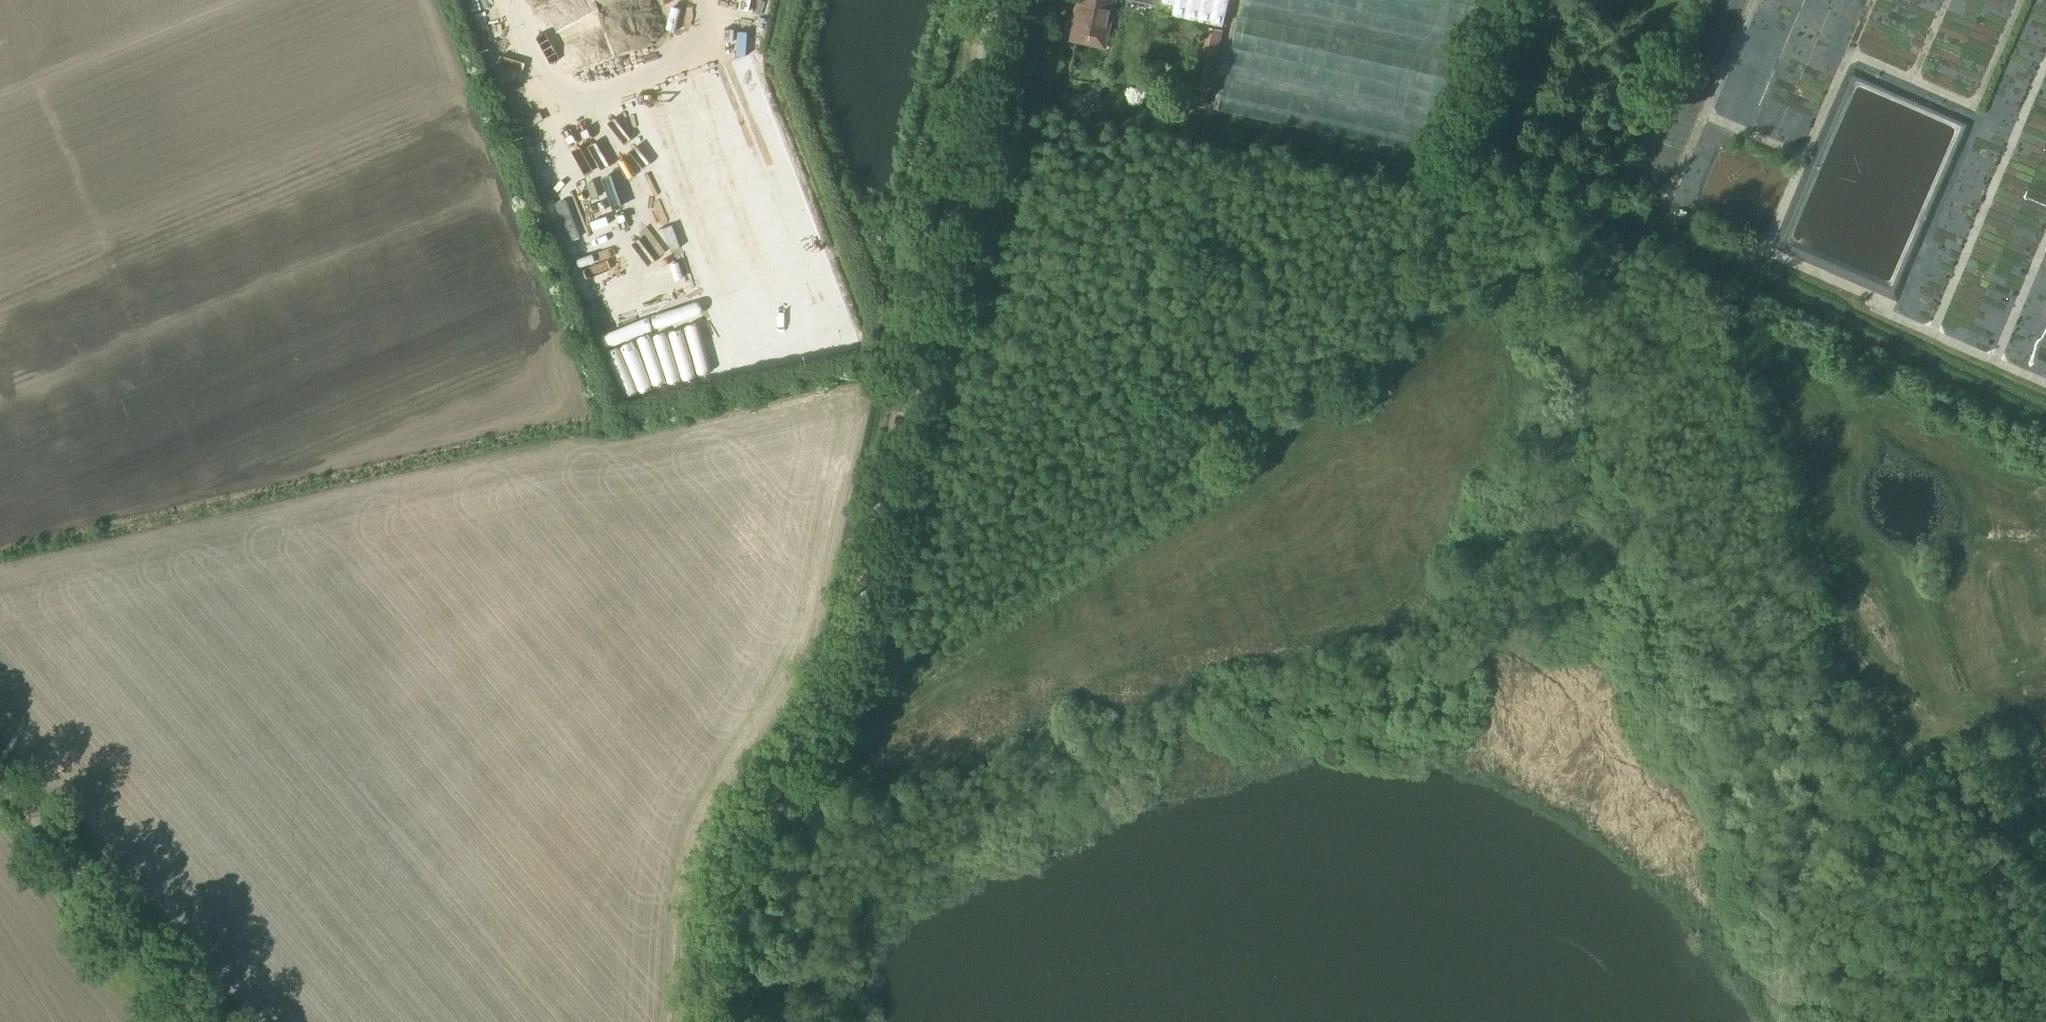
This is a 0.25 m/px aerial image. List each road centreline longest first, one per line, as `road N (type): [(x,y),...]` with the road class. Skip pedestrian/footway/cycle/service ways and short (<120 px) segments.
road 1 (unclassified): [(729,1021),(746,857),(816,743),(860,634),(1003,0)]
road 2 (unclassified): [(208,1021),(0,780)]

